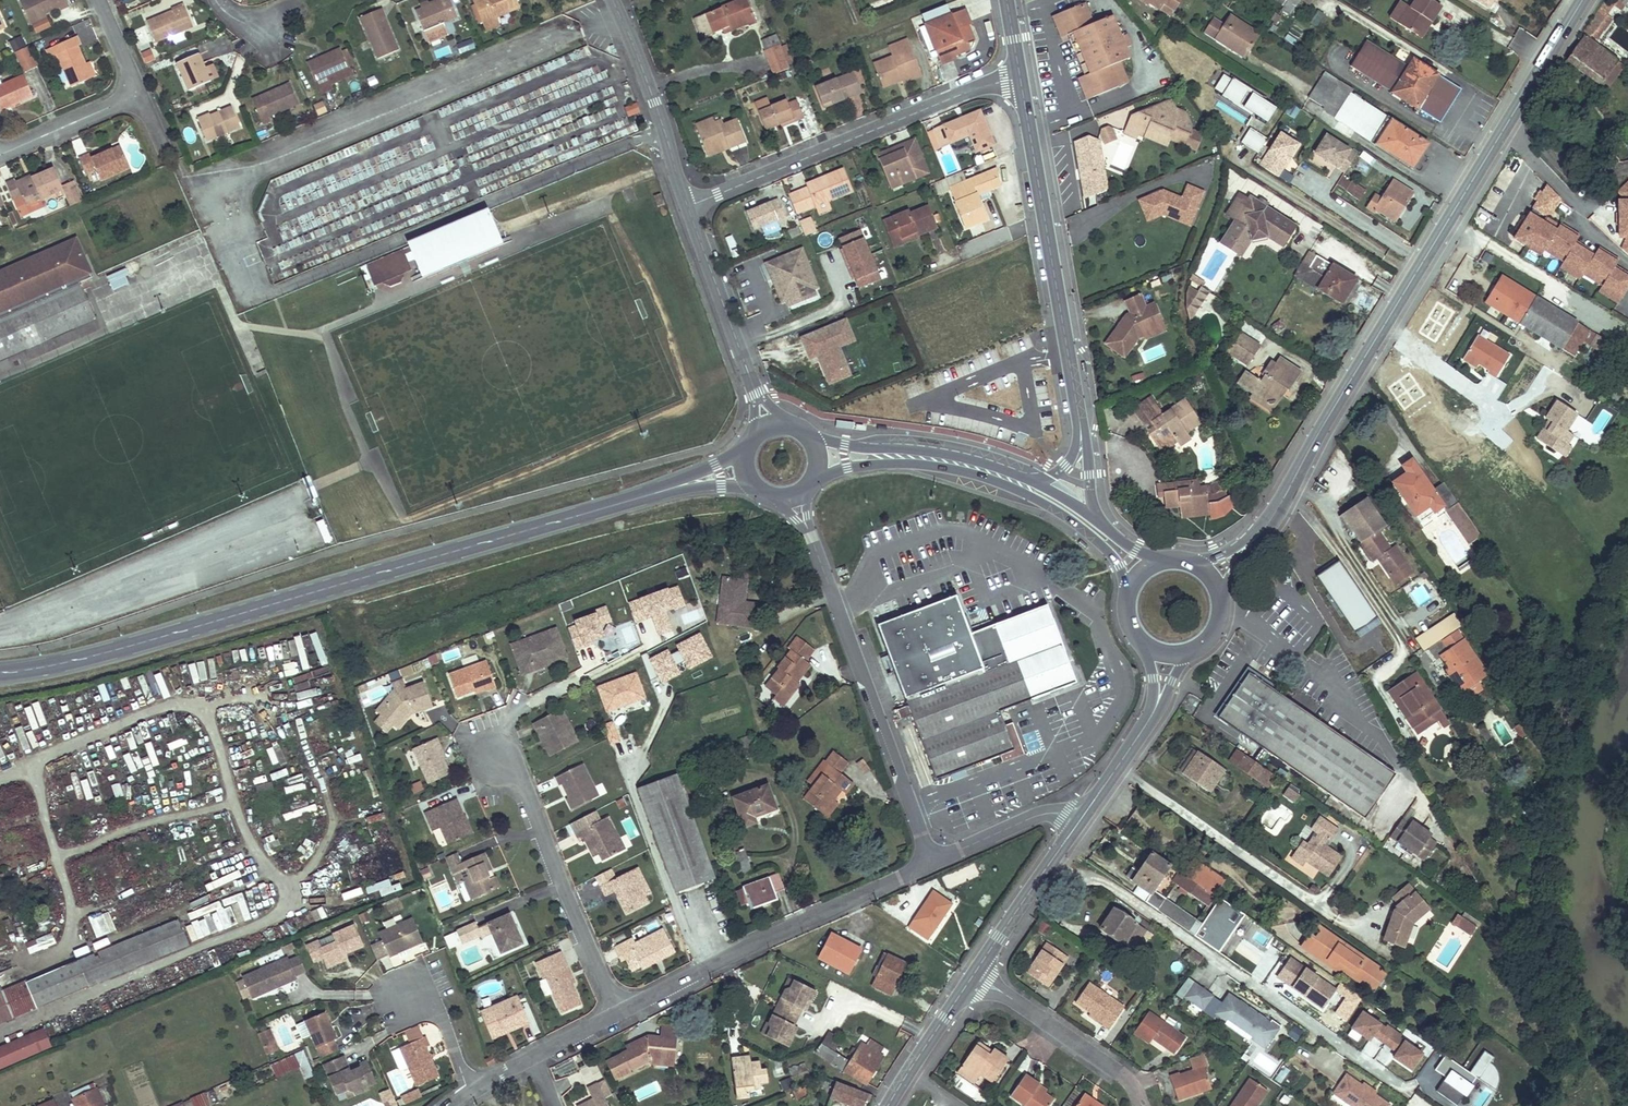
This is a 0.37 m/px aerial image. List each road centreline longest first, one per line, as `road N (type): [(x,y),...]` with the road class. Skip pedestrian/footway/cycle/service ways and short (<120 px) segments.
road 1 (secondary): [(0,674),(102,655),(663,491)]
road 2 (secondary): [(1257,536),(1583,0)]
road 3 (tertiary): [(1020,79),(1082,433)]
road 4 (residential): [(688,206),(981,87),(1020,79)]
road 5 (residential): [(811,539),(930,863)]
road 6 (residential): [(930,863),(619,1012)]
road 7 (residential): [(497,754),(532,798),(619,1012)]
road 8 (residential): [(688,206),(614,0)]
road 9 (residential): [(1143,1105),(1123,1070),(974,973)]
road 10 (residential): [(756,393),(688,206)]
road 11 (secondary): [(1081,820),(974,973)]
road 12 (secondary): [(1009,479),(1110,552),(1128,591)]
road 13 (residential): [(1081,820),(1037,816),(930,863)]
road 14 (residential): [(410,965),(447,1021),(472,1085)]
road 15 (secondary): [(1152,714),(1081,820)]

